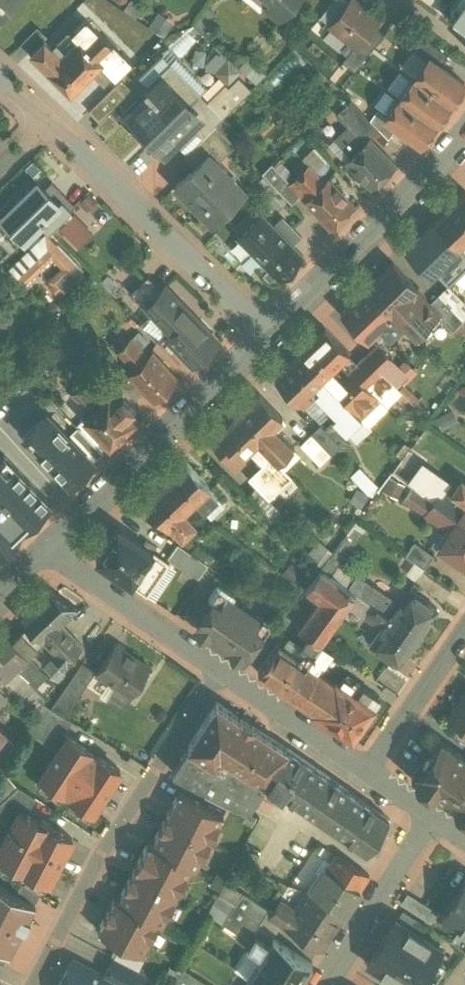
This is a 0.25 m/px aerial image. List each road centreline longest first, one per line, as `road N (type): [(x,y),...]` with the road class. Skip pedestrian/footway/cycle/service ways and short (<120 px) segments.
road 1 (residential): [(219,662),(33,984)]
road 2 (residential): [(266,322),(48,538)]
road 3 (residential): [(266,322),(45,118)]
road 4 (residential): [(464,128),(266,322)]
road 5 (residential): [(48,538),(219,662)]
road 6 (residential): [(429,815),(321,984)]
road 7 (residential): [(219,662),(366,771)]
road 8 (residential): [(464,629),(366,771)]

